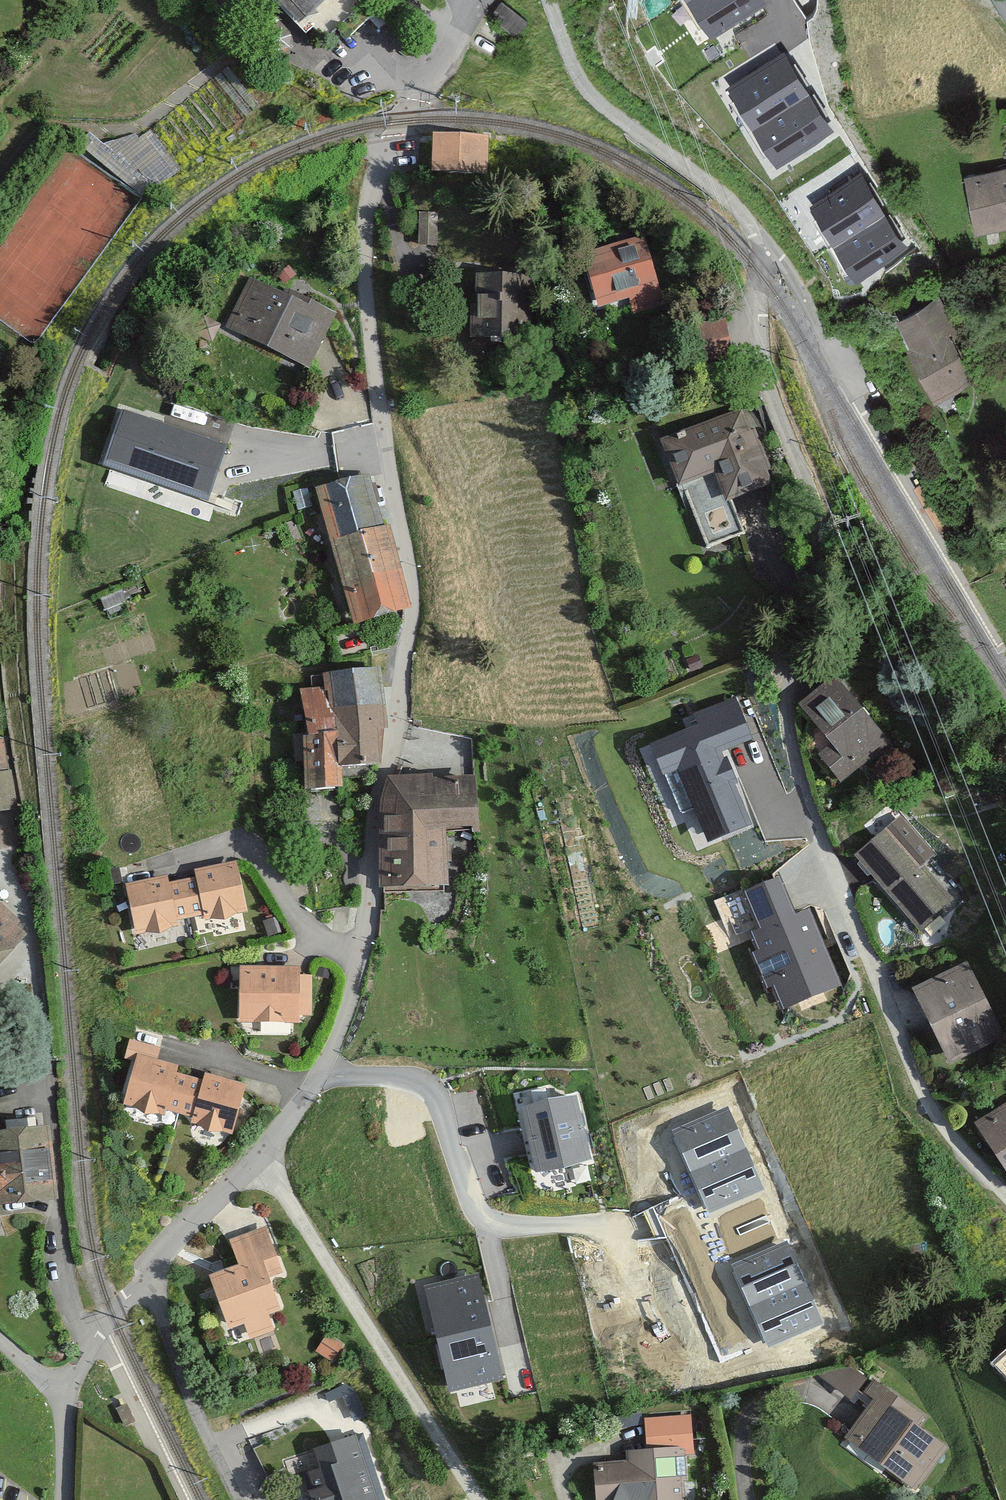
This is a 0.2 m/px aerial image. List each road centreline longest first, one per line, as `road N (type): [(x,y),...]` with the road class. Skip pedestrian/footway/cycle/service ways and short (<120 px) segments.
road 1 (residential): [(1005,1197),(910,1081),(807,803),(790,738),(788,677),(812,628),(820,526),(759,354),(761,258),(749,223)]
road 2 (residential): [(319,1074),(364,944),(413,607),(385,447),(366,224),(401,135)]
road 3 (residential): [(482,1499),(258,1156)]
road 4 (residential): [(319,1074),(388,1077),(430,1091),(472,1203),(486,1219),(512,1226),(602,1225)]
road 5 (residential): [(749,223),(587,90),(548,0)]
road 6 (residential): [(59,1389),(112,1313),(258,1156)]
road 7 (residential): [(749,223),(791,272),(842,369)]

